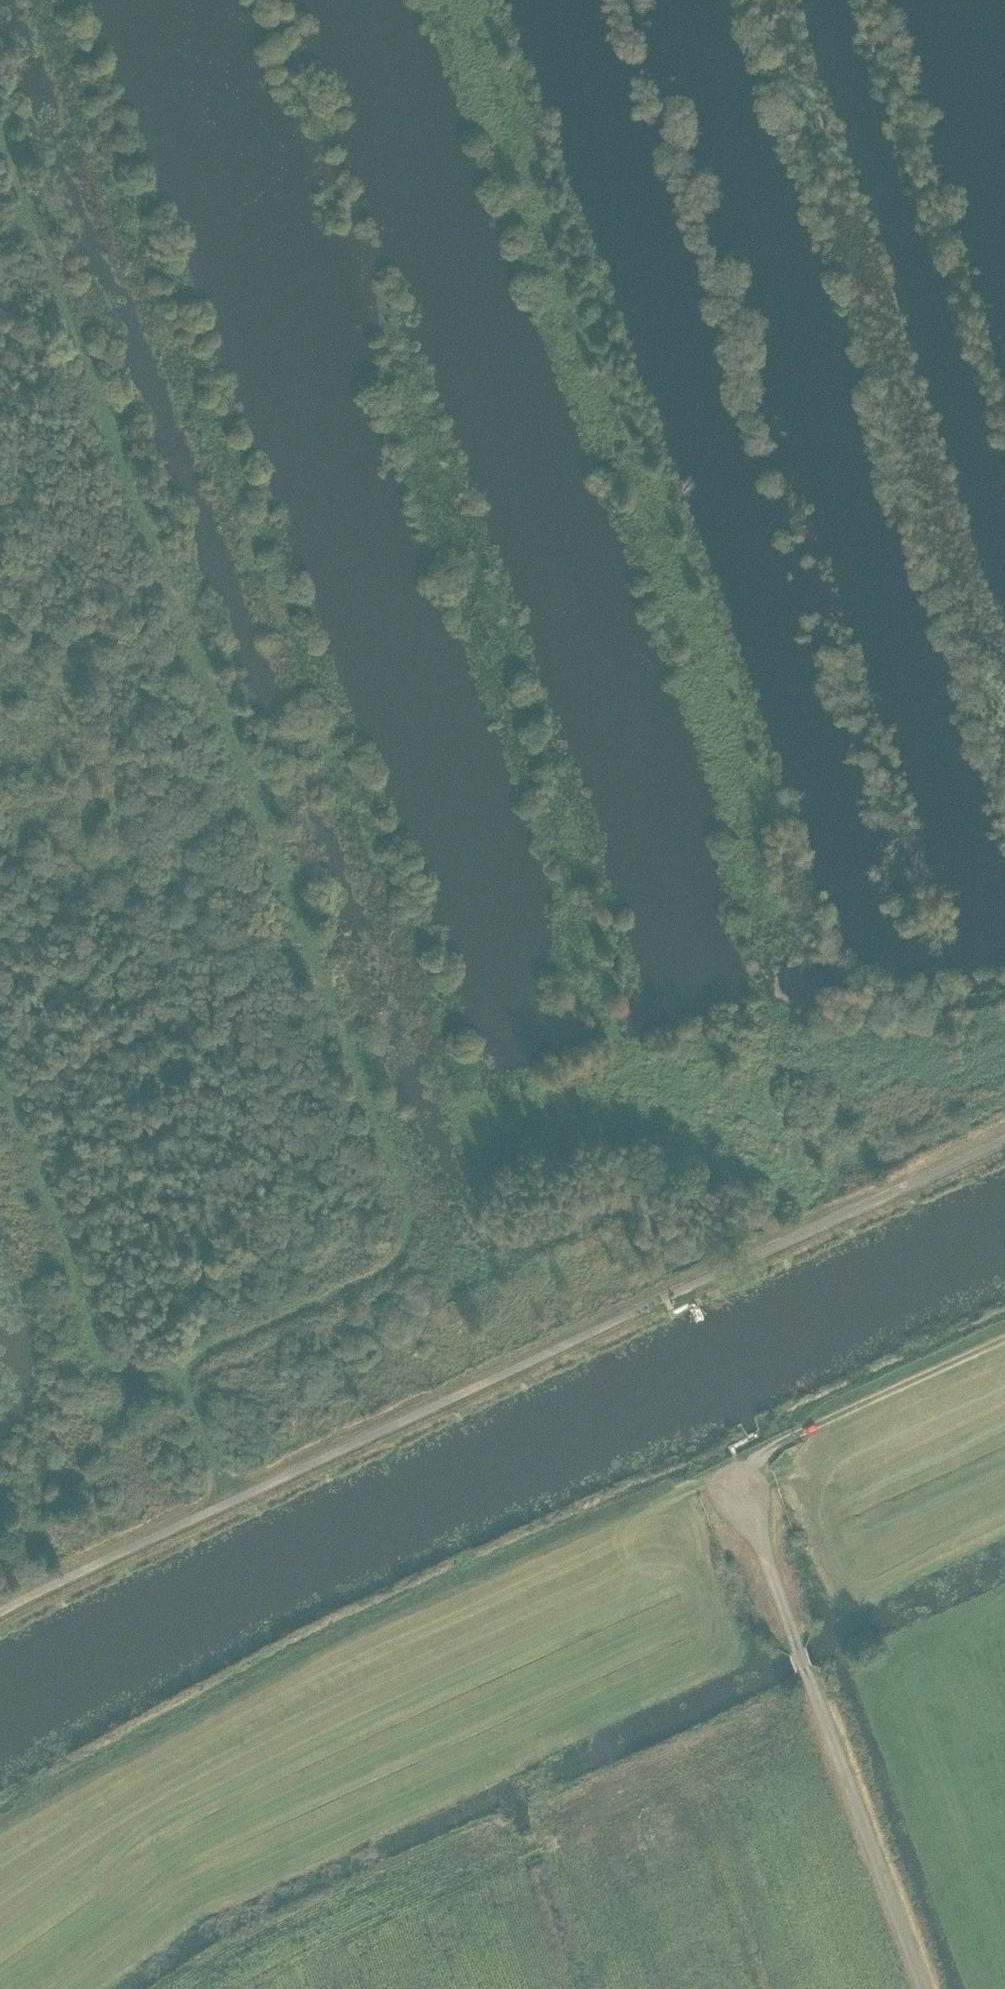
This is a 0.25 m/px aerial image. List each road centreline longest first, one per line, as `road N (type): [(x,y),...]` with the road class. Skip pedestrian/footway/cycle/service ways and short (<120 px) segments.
road 1 (track): [(921,1988),(741,1472)]

